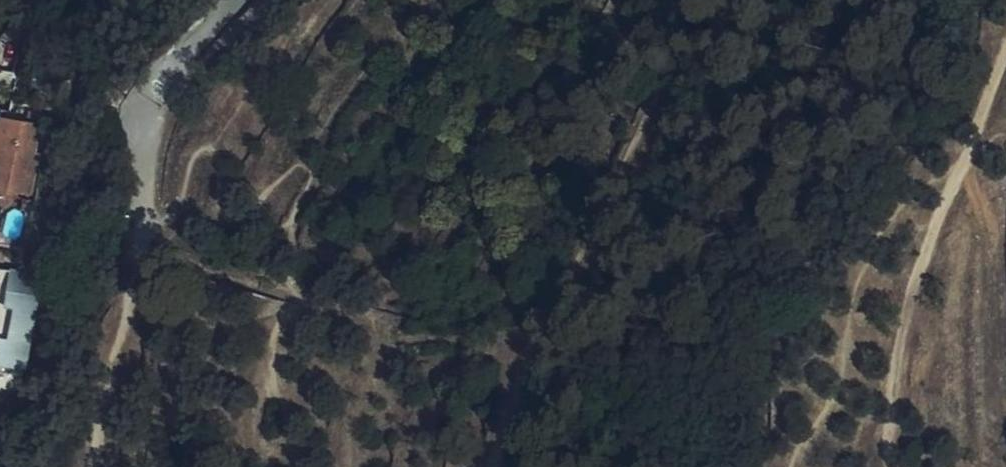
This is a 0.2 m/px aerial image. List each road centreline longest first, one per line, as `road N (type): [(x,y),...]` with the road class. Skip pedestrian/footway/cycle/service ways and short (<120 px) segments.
road 1 (track): [(512,412),(531,351),(659,74),(679,0)]
road 2 (track): [(1005,56),(915,287),(901,341),(889,466)]
road 3 (residential): [(143,220),(148,131),(167,85)]

